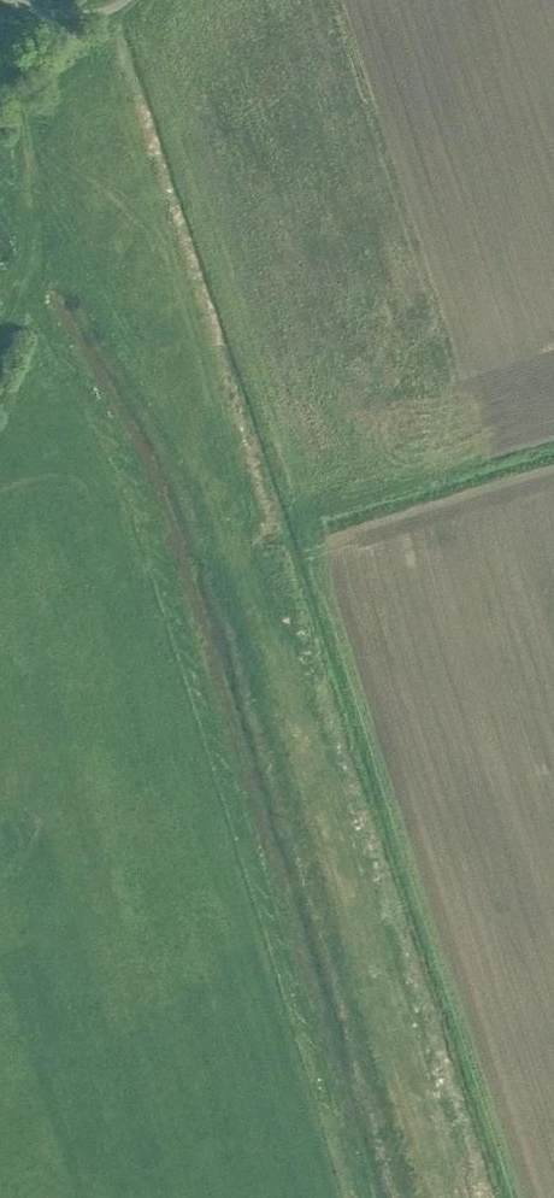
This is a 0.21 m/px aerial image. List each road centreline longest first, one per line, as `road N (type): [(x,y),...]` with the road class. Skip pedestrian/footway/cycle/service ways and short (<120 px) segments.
road 1 (track): [(0,343),(27,233),(10,39)]

